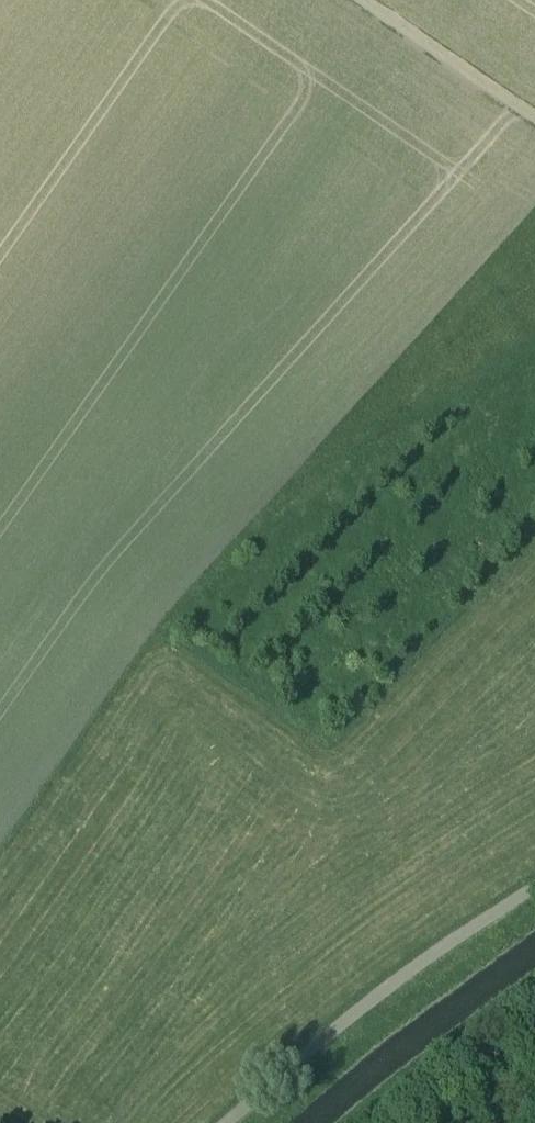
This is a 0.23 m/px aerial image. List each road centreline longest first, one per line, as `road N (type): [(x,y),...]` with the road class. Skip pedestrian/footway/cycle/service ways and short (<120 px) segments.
road 1 (track): [(230,1122),(353,1009),(534,886)]
road 2 (track): [(534,121),(357,0)]

